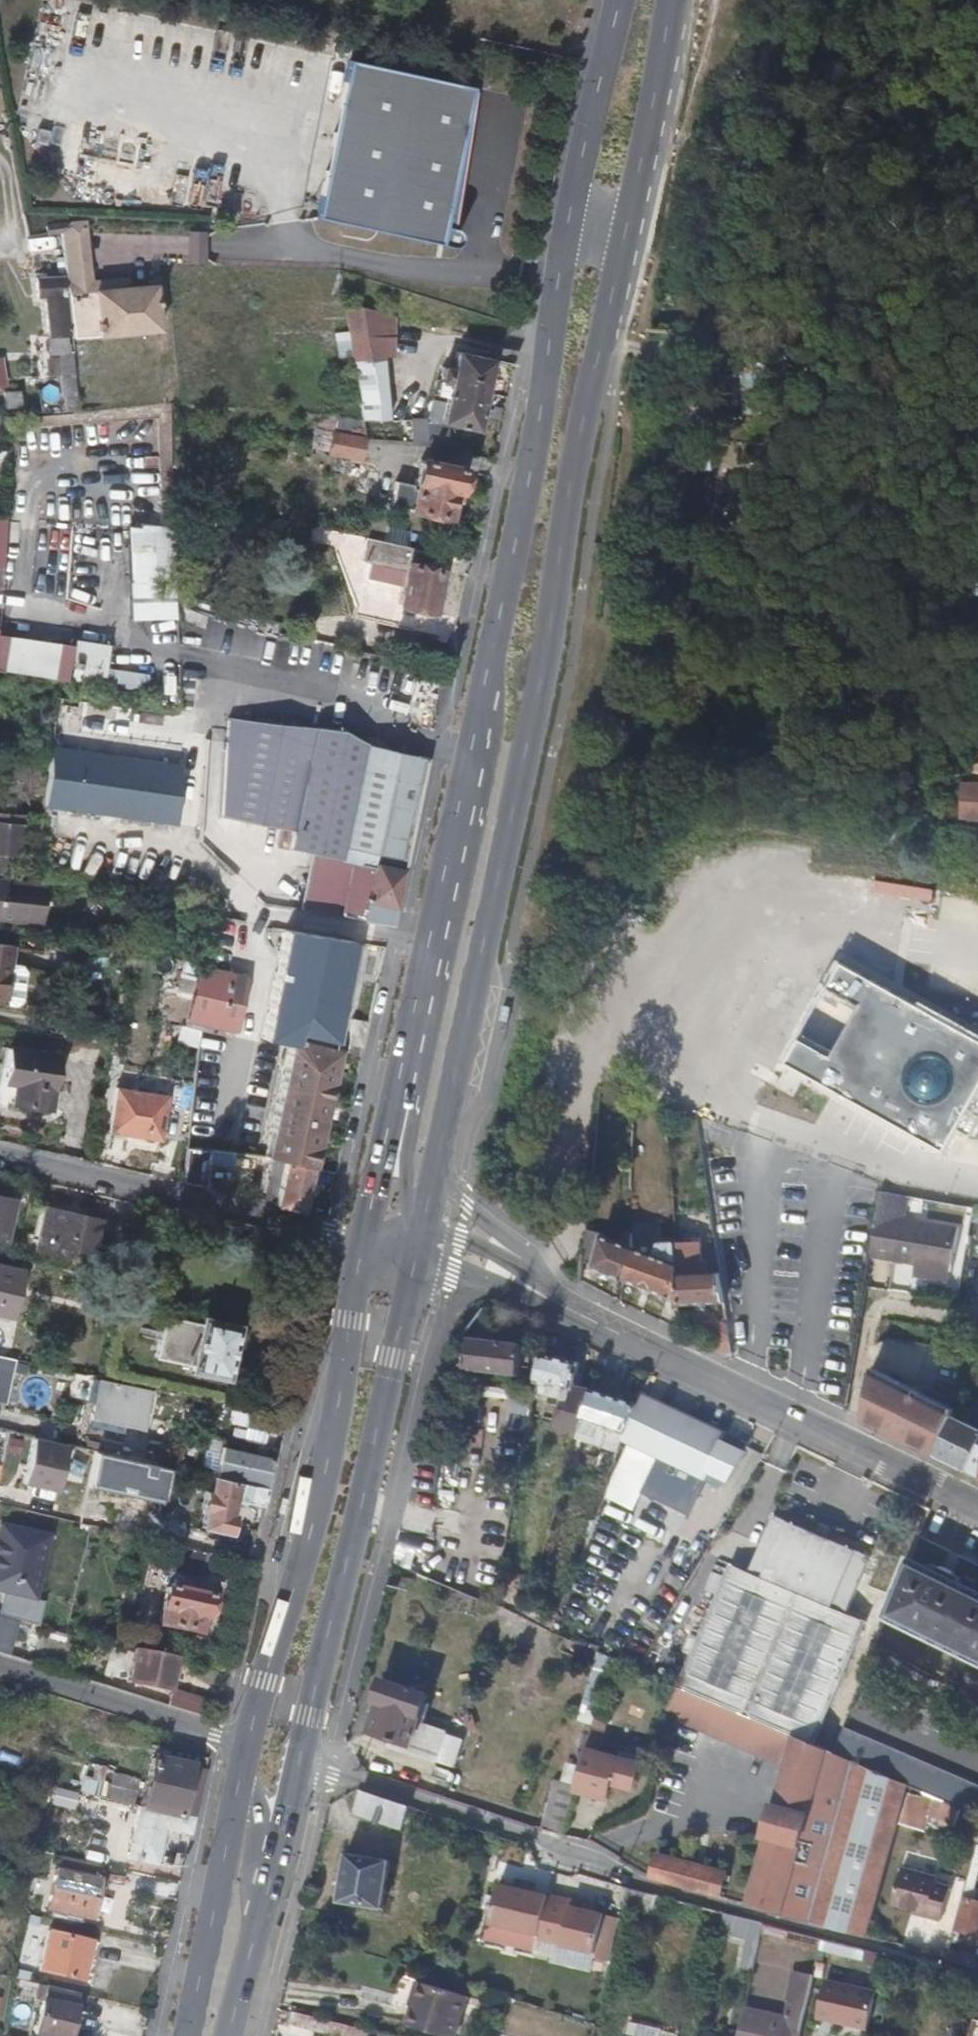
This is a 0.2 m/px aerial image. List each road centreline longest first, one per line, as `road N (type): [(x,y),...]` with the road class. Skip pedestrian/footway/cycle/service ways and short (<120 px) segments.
road 1 (primary): [(440,1146),(531,734),(566,510),(669,0)]
road 2 (primary): [(620,0),(562,248),(530,475),(398,1081)]
road 3 (primary): [(361,1240),(325,1473),(248,1742)]
road 4 (primary): [(299,1762),(416,1262)]
road 5 (residential): [(558,1300),(977,1511)]
road 6 (residential): [(0,1155),(361,1240)]
road 7 (residential): [(641,1887),(524,1834),(299,1762)]
road 8 (primary): [(242,1768),(186,2035)]
road 9 (residential): [(214,1733),(0,1668)]
road 10 (residential): [(548,1291),(521,1245),(452,1188),(440,1146)]
road 11 (primary): [(398,1081),(361,1240)]
road 12 (residential): [(398,1081),(410,1232)]
road 13 (primary): [(229,2035),(268,1894)]
road 14 (residential): [(548,1291),(497,1253),(422,1232)]
road 15 (primary): [(268,1894),(299,1762)]
road 16 (residential): [(433,1268),(558,1300)]
road 17 (residential): [(268,1894),(242,1768)]

